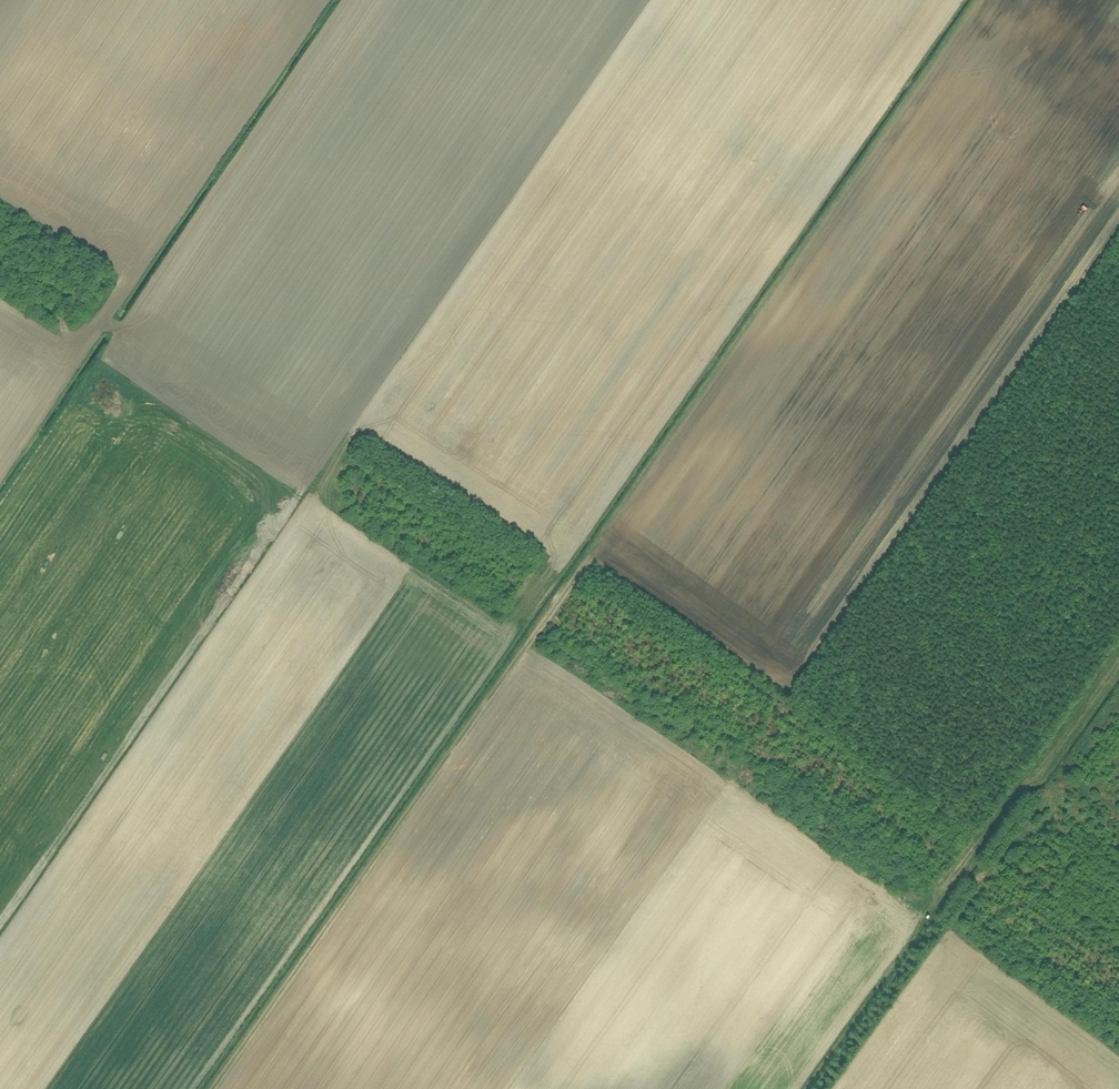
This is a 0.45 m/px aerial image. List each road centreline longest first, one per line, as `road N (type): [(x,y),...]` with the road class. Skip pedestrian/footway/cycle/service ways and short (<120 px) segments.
road 1 (track): [(215,1088),(588,563)]

